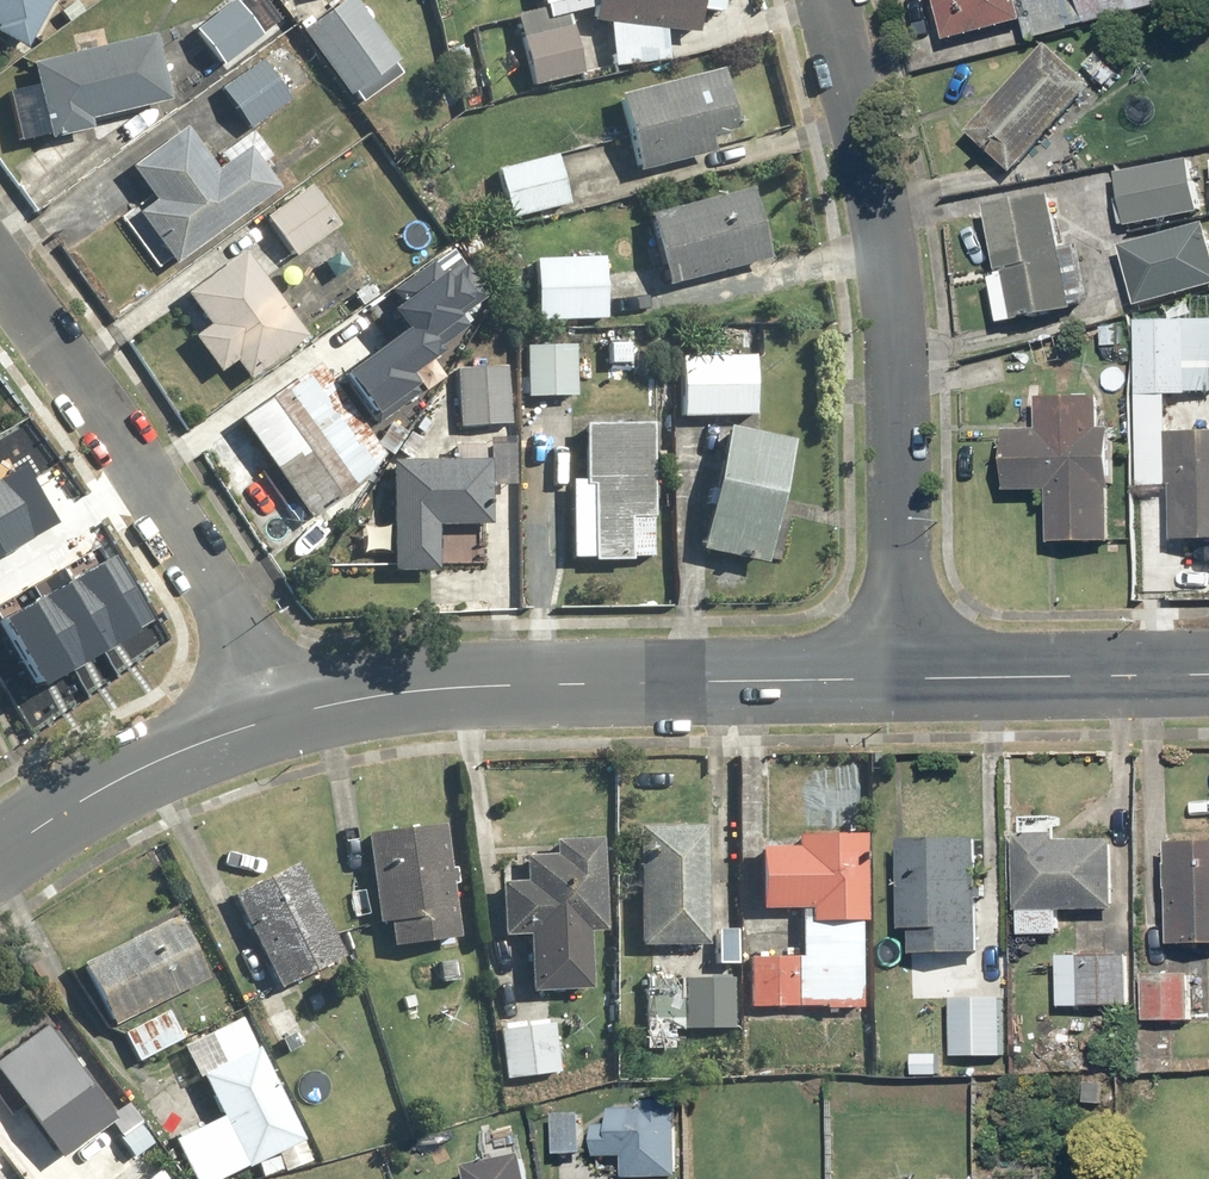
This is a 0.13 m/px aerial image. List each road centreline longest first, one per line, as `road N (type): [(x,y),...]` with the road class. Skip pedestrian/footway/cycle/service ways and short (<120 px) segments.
road 1 (residential): [(830,0),(893,306),(905,681)]
road 2 (tertiary): [(905,681),(463,689),(304,714)]
road 3 (residential): [(304,714),(0,283)]
road 4 (tertiary): [(304,714),(174,755),(0,855)]
road 5 (tertiary): [(1208,676),(905,681)]

